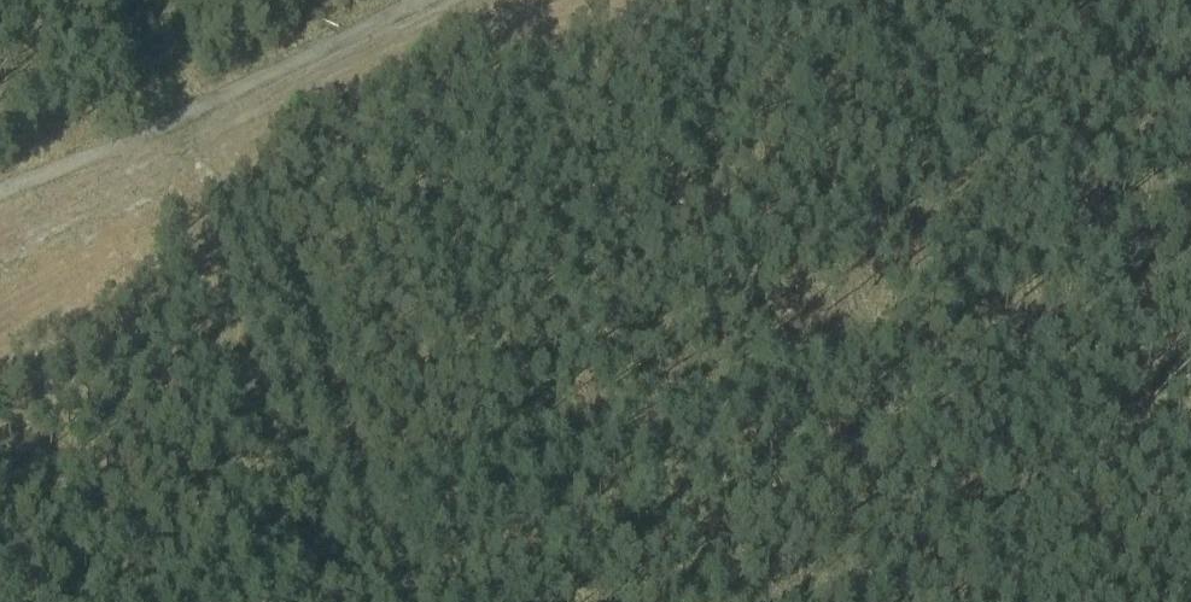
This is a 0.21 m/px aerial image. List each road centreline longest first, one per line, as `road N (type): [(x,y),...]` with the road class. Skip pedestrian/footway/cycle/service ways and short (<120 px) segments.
road 1 (track): [(434,0),(0,210)]

